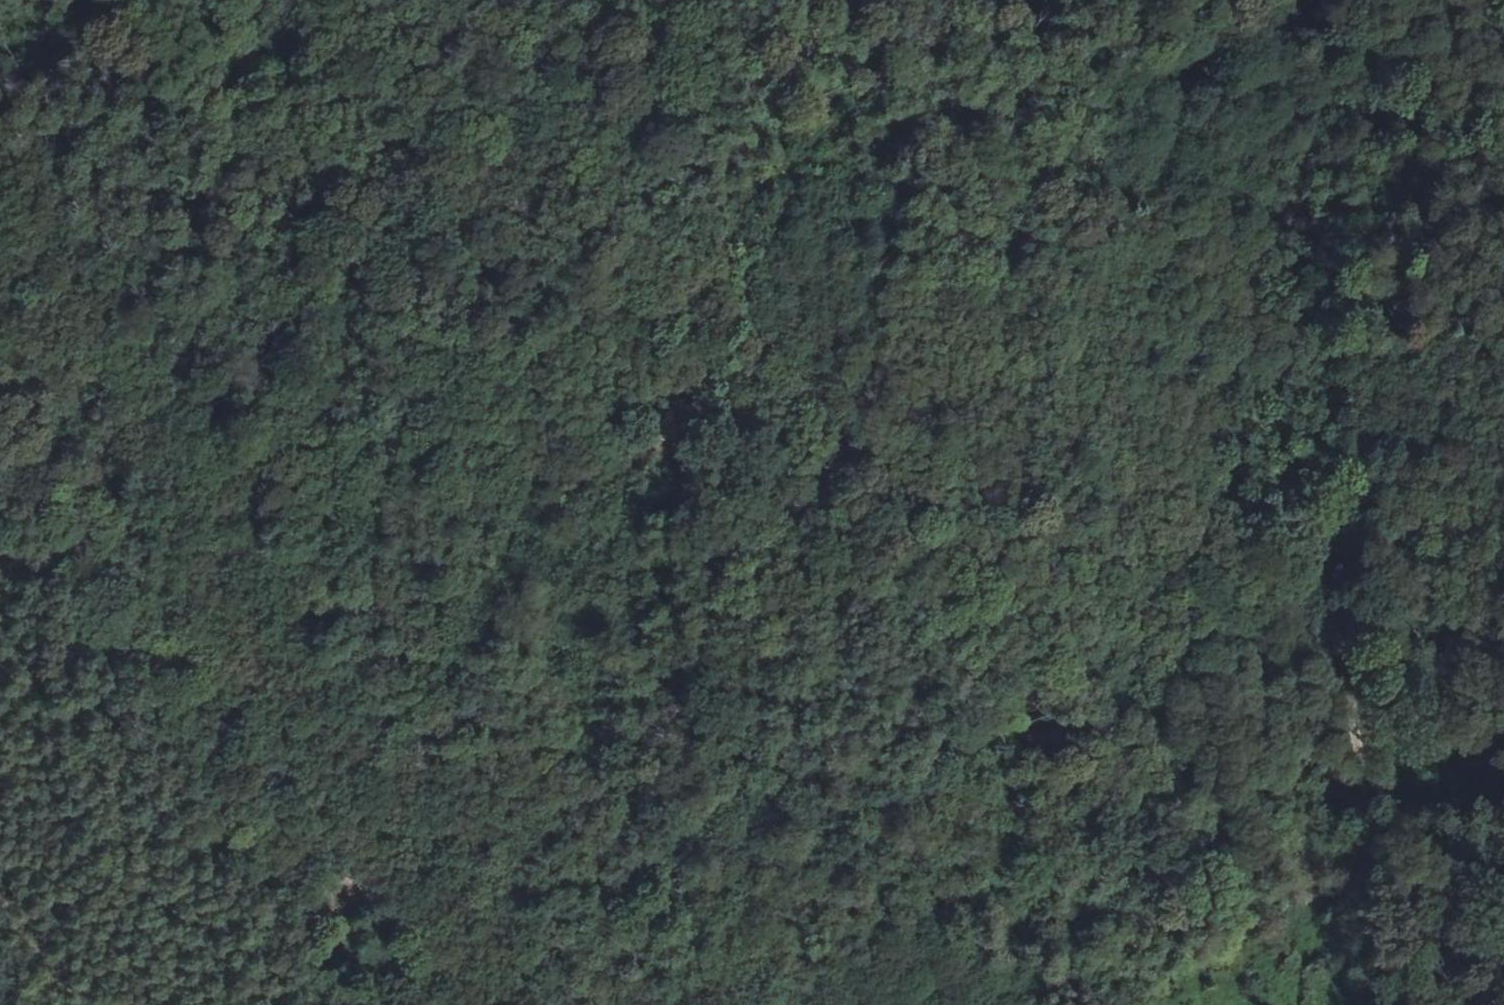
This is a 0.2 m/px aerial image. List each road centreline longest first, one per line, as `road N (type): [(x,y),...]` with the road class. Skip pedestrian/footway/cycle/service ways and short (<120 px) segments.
road 1 (track): [(1294,0),(1331,95),(1342,302),(1331,502),(1376,900),(1366,1004)]
road 2 (track): [(456,1004),(259,728),(141,582),(53,405),(0,326)]
road 3 (track): [(1093,1004),(1034,915),(952,621),(911,535),(838,442)]
road 4 (track): [(838,442),(748,303),(721,158)]

